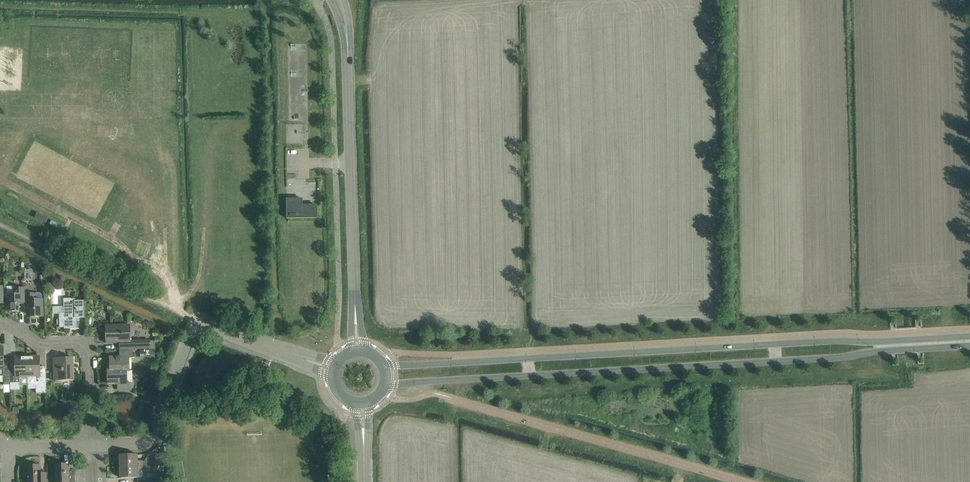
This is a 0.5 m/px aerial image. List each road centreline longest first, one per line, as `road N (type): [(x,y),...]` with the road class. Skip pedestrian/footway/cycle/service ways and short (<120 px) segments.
road 1 (tertiary): [(969,336),(381,366)]
road 2 (tertiary): [(383,385),(969,346)]
road 3 (tertiary): [(356,352),(347,39),(338,0)]
road 4 (unclassified): [(163,407),(188,338),(203,329),(334,369)]
road 5 (residential): [(0,322),(41,344),(78,343),(87,351),(92,445)]

